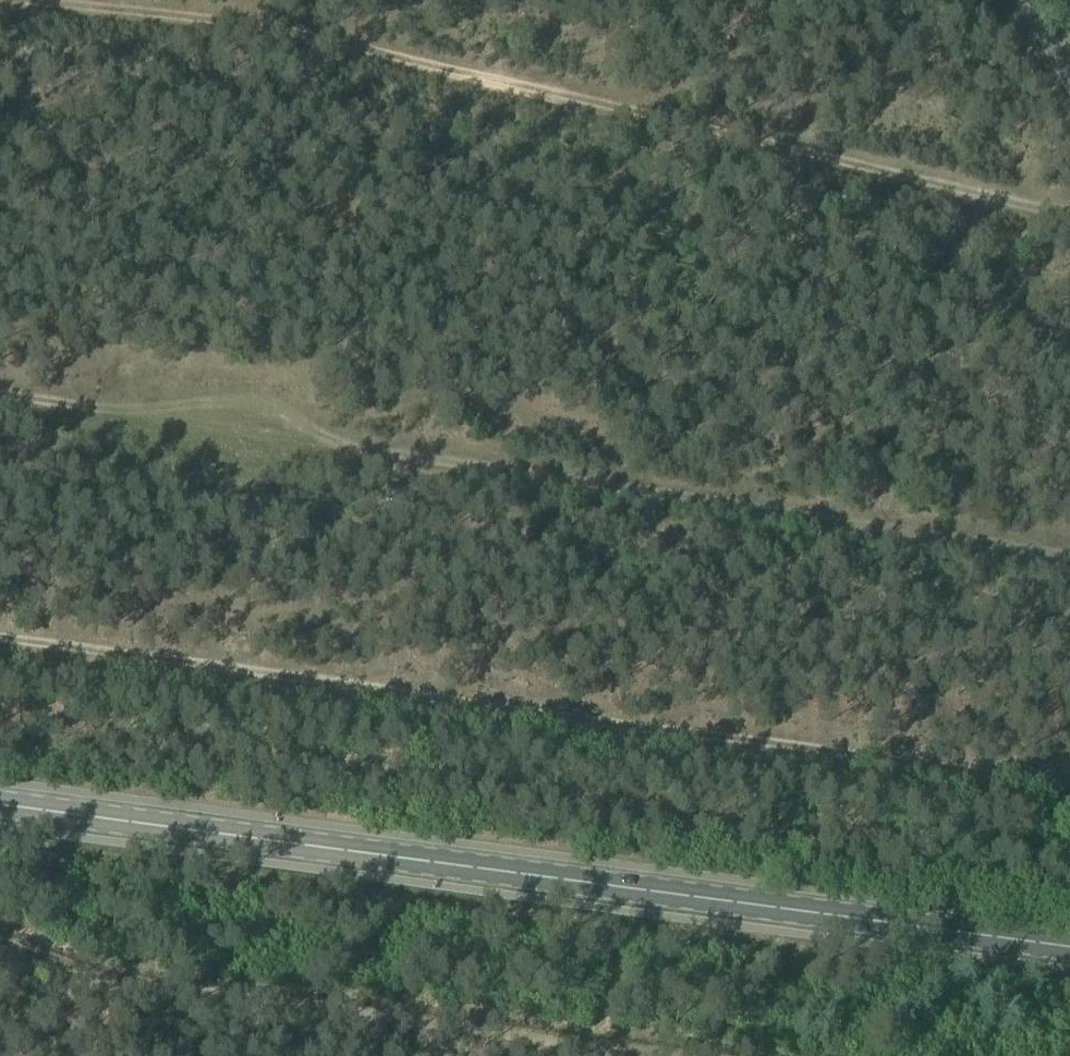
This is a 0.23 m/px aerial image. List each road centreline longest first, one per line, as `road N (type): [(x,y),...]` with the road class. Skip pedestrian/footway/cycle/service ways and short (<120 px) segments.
road 1 (track): [(0,1),(237,23),(1069,208)]
road 2 (track): [(0,397),(1069,555)]
road 3 (track): [(0,636),(1069,782)]
road 4 (primary): [(0,805),(1069,946)]
road 5 (track): [(642,1055),(0,964)]
road 6 (track): [(609,1055),(627,912)]

